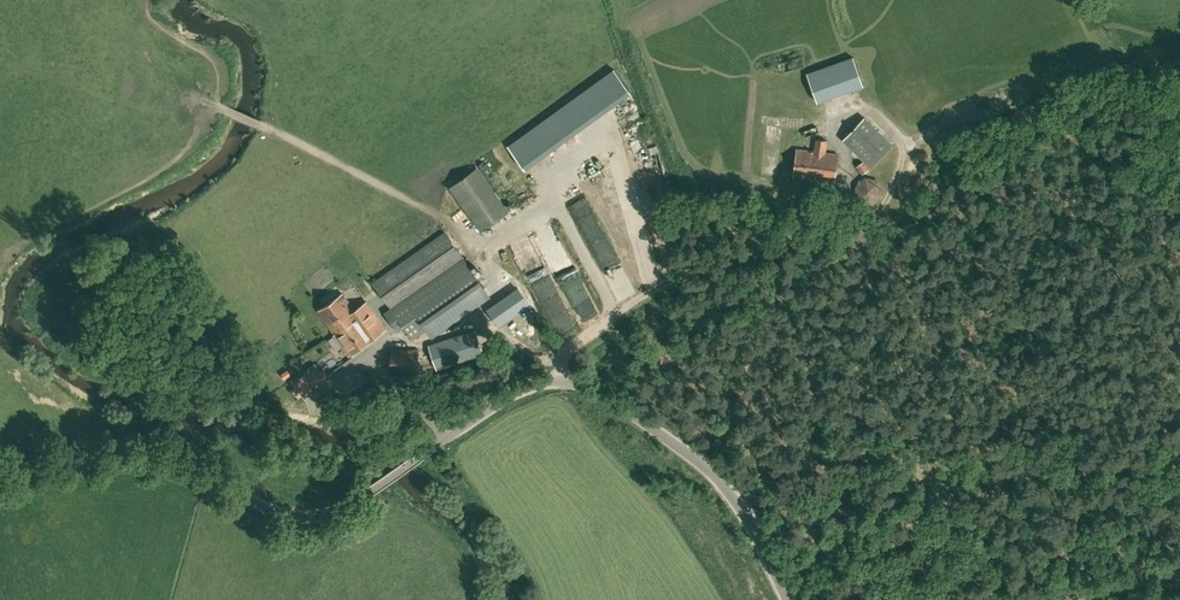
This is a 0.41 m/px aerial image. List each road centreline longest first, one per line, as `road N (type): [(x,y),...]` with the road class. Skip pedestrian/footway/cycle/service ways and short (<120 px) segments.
road 1 (unclassified): [(786,599),(738,504),(707,468),(597,390),(558,379),(525,387),(433,445)]
road 2 (unclassified): [(0,470),(145,456),(269,510),(307,515),(359,497),(433,445)]
road 3 (track): [(558,379),(570,345),(672,277),(861,223),(892,187),(901,145)]
road 4 (track): [(886,599),(878,528),(912,414),(861,223)]
road 5 (track): [(261,126),(438,214),(460,236)]
road 6 (unclassified): [(1062,599),(1179,572)]

